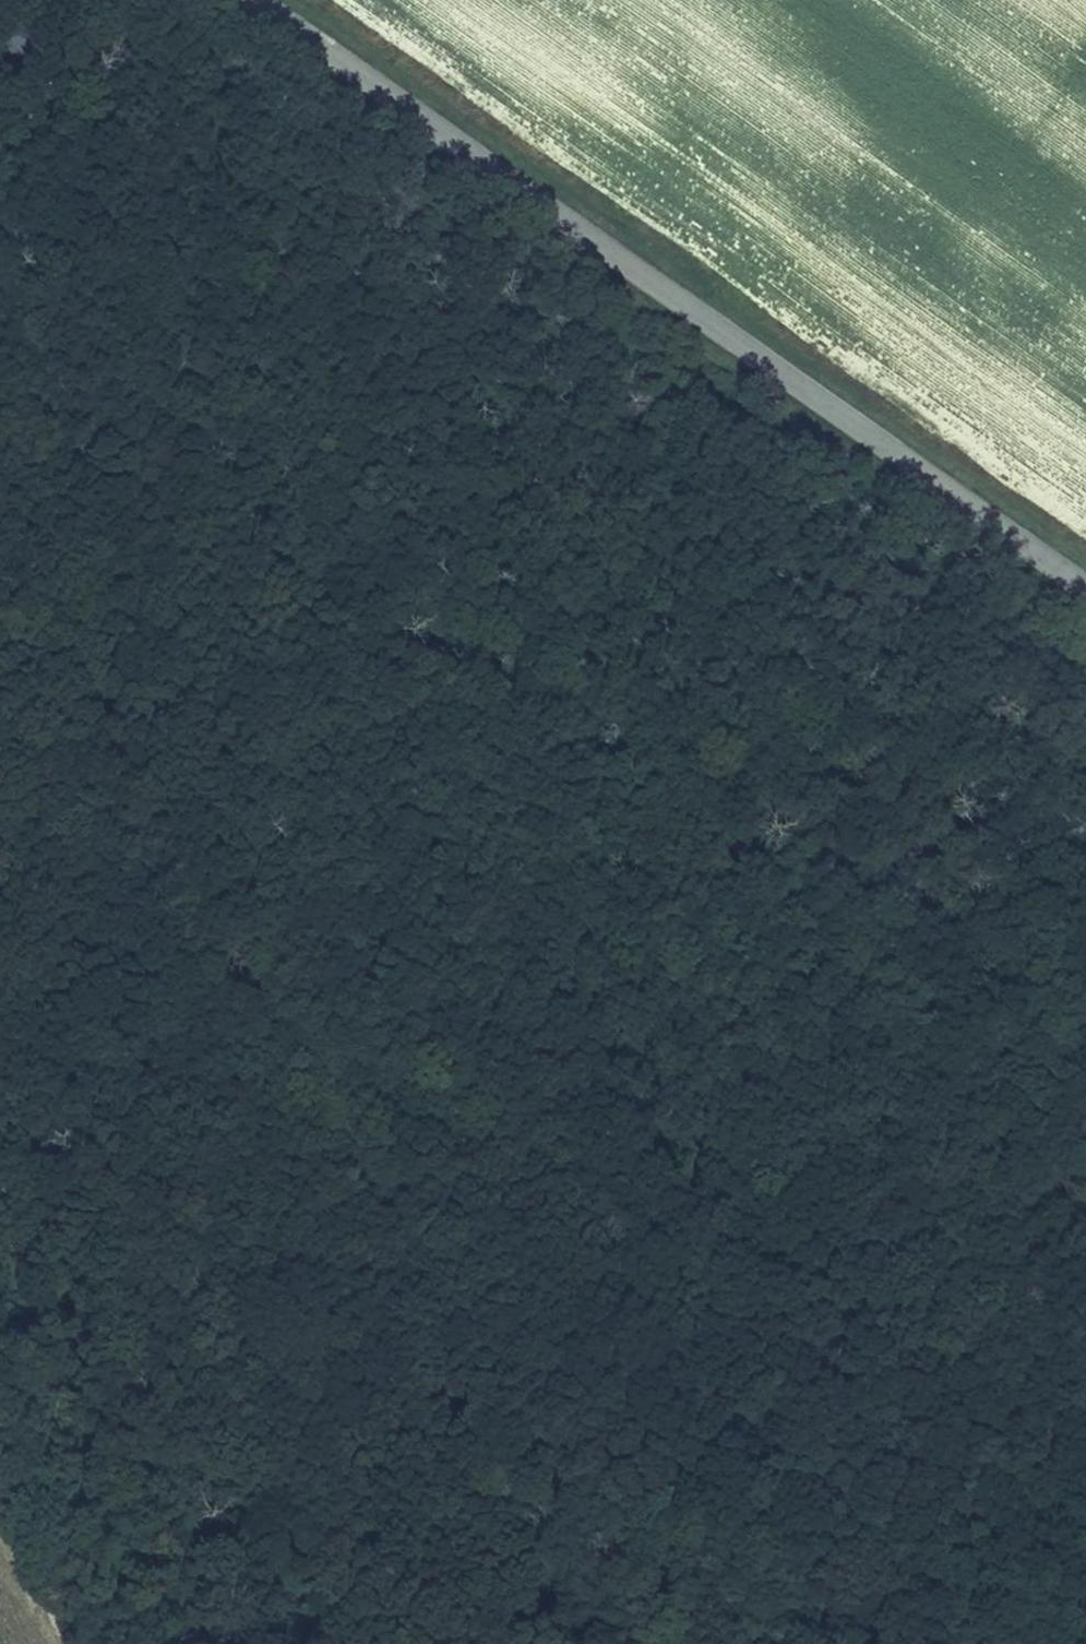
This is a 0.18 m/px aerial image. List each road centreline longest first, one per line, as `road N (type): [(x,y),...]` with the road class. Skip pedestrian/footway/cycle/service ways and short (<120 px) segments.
road 1 (tertiary): [(1085,588),(253,0)]

